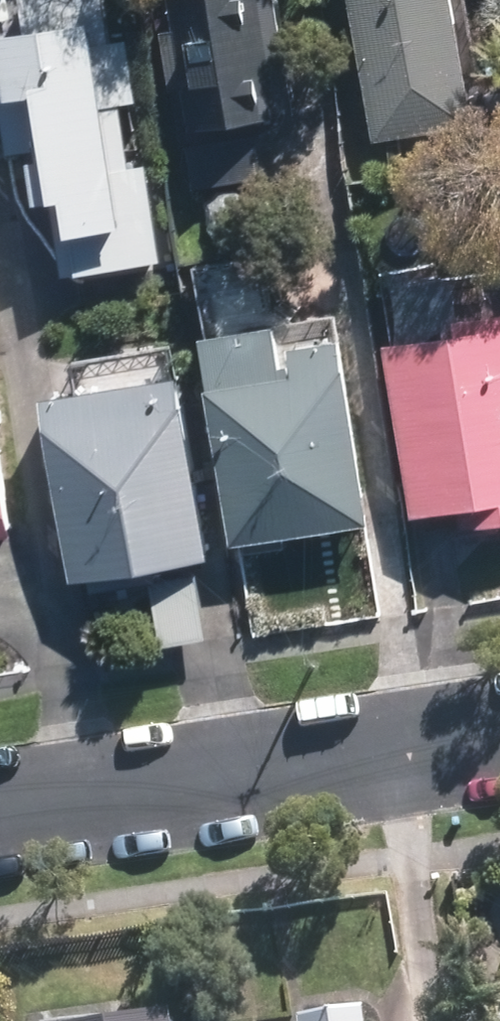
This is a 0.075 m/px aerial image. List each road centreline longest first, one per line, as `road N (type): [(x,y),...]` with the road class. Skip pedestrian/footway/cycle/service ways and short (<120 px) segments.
road 1 (residential): [(0,813),(499,737)]

